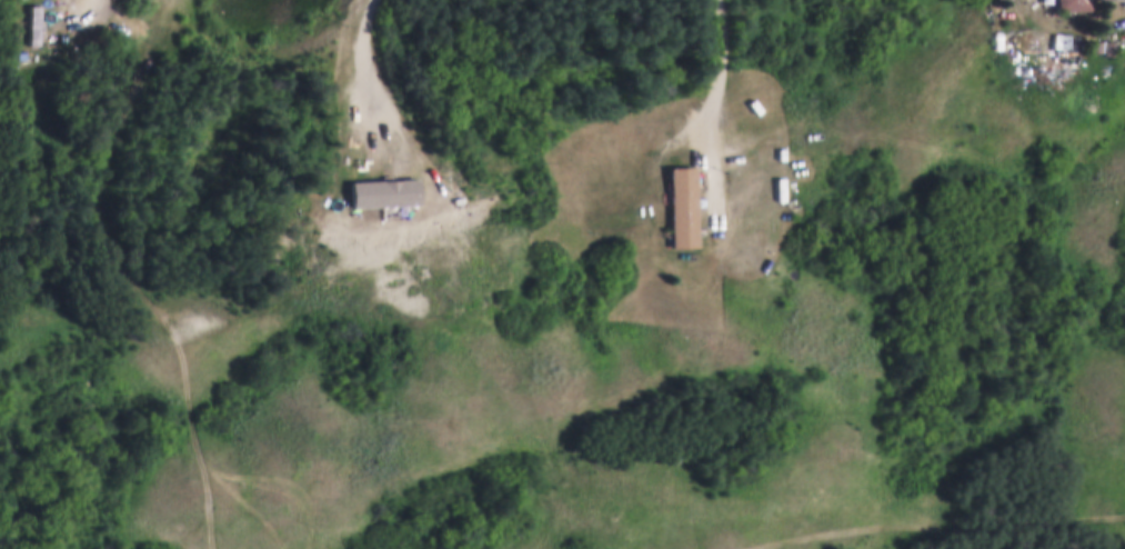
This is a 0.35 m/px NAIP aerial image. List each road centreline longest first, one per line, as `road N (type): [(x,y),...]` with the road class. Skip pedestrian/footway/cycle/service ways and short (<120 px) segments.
road 1 (track): [(157,296),(118,251),(48,127),(34,86),(37,54),(84,0)]

